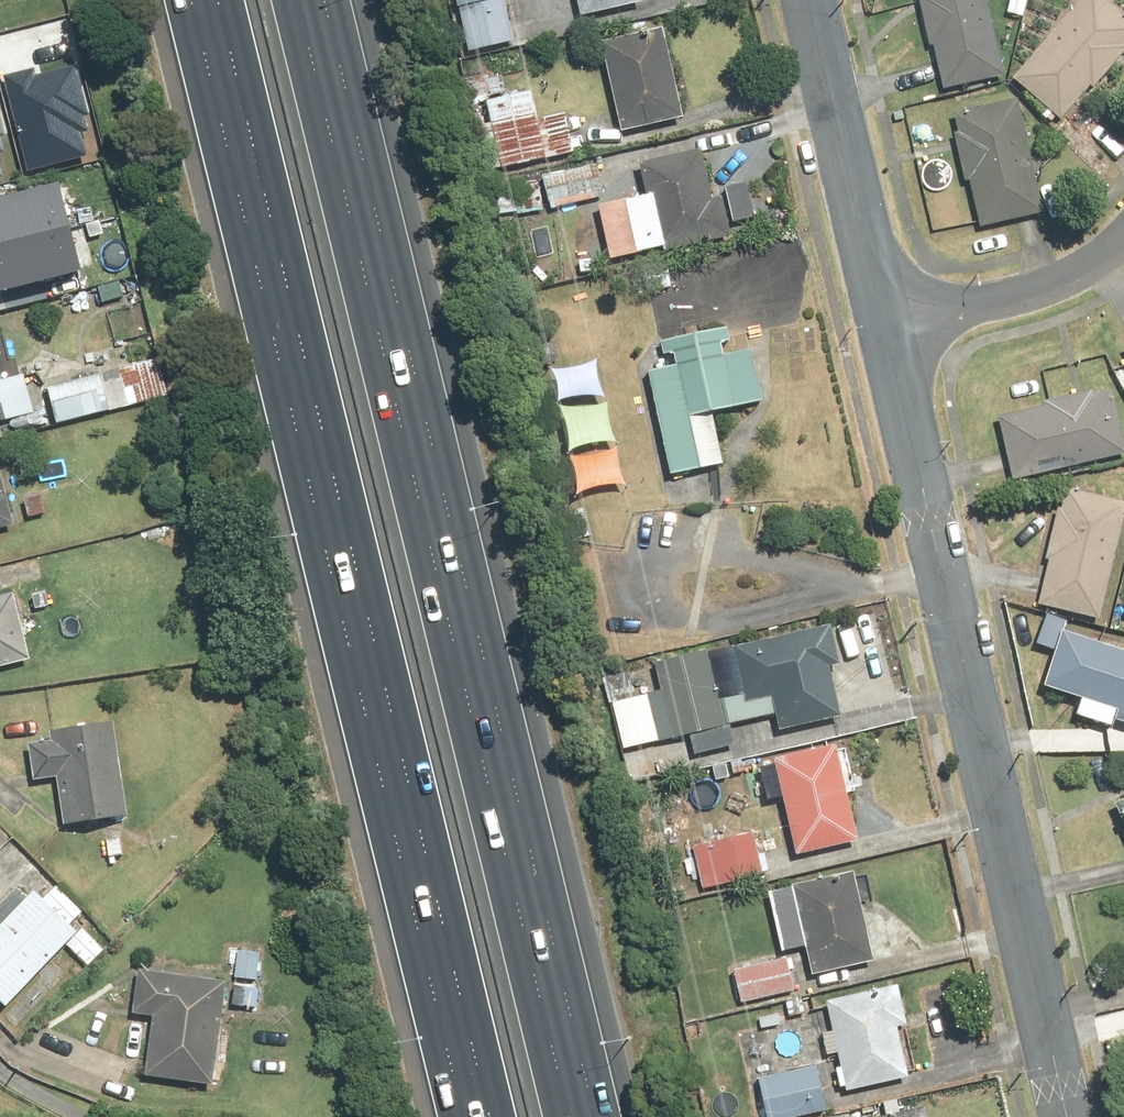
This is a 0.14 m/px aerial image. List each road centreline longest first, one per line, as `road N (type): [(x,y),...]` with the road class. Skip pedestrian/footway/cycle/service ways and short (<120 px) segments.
road 1 (motorway): [(297,0),(569,1116)]
road 2 (motorway): [(491,1116),(220,0)]
road 3 (residential): [(1067,1116),(887,318)]
road 4 (residential): [(887,318),(810,0)]
road 5 (residential): [(1123,241),(1057,279),(887,318)]

